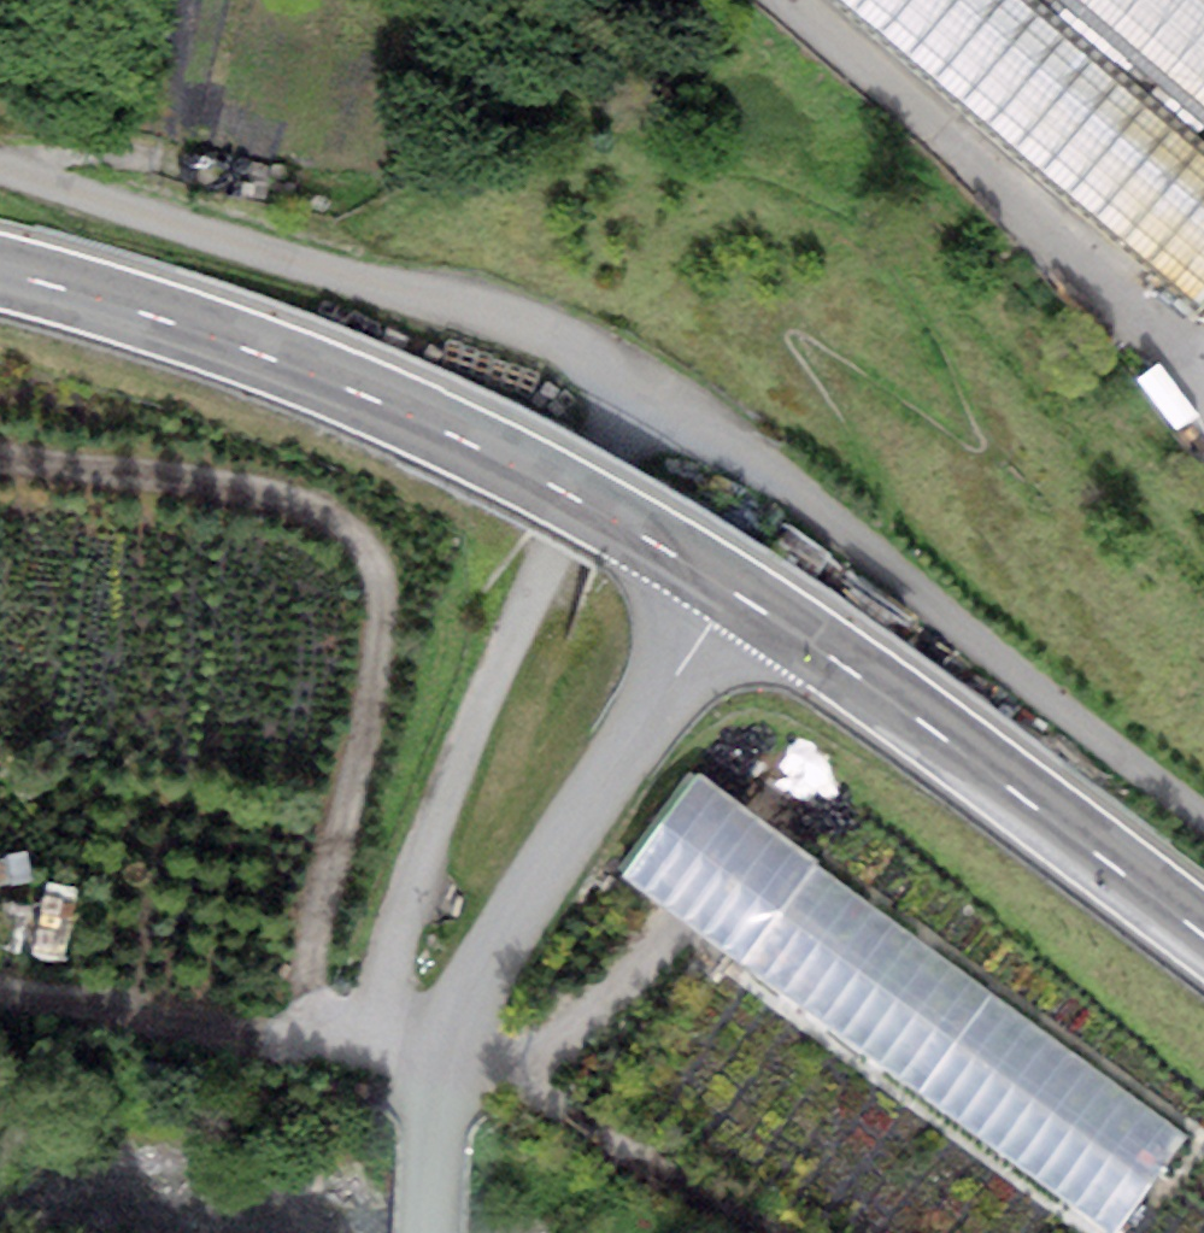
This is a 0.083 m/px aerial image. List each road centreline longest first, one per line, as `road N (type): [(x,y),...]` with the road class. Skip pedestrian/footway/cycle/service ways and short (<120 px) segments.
road 1 (track): [(1203,825),(768,479),(645,407),(522,607),(378,988),(390,1035),(402,1048),(442,1060)]
road 2 (secondary): [(0,272),(213,336),(360,394),(544,482),(732,591)]
road 3 (unclassified): [(427,1232),(431,1117),(442,1060),(467,996),(515,906),(732,591)]
road 4 (track): [(645,407),(464,313),(0,167)]
road 5 (secondary): [(732,591),(1203,936)]

